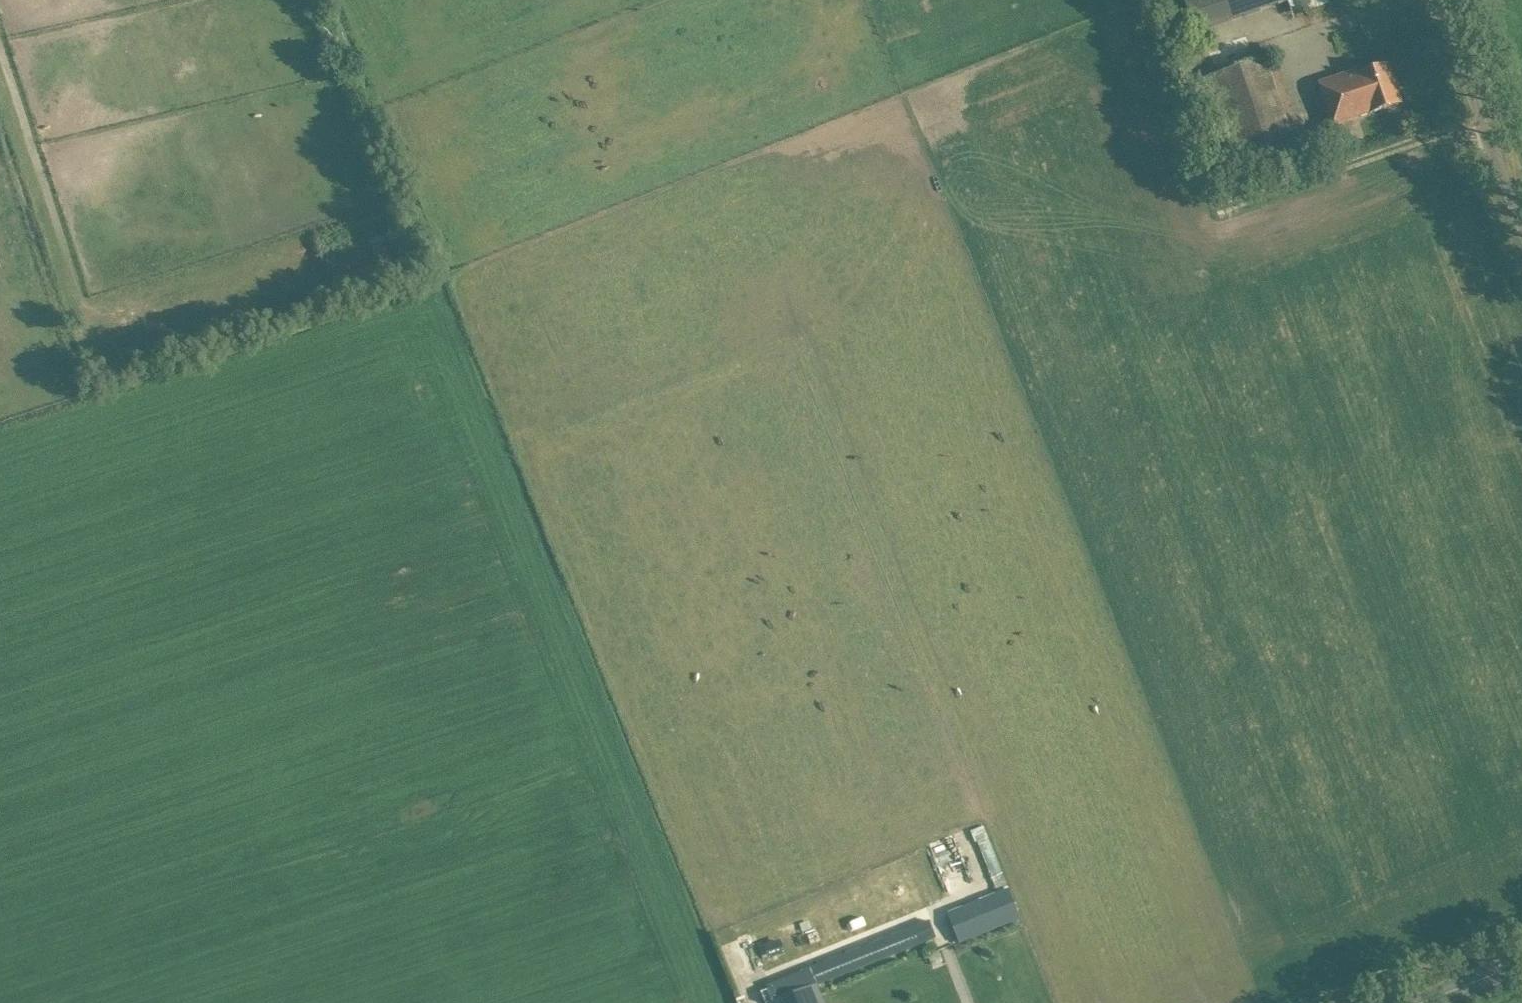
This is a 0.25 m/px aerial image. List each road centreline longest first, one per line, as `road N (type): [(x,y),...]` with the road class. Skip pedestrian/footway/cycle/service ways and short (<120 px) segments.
road 1 (unclassified): [(1521,195),(1444,0)]
road 2 (tertiary): [(1408,1002),(1521,957)]

